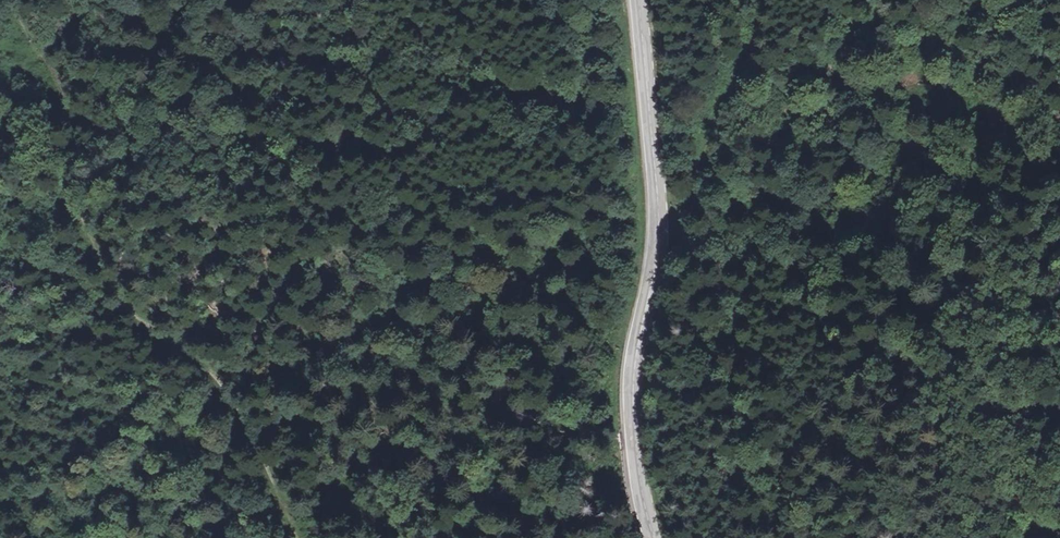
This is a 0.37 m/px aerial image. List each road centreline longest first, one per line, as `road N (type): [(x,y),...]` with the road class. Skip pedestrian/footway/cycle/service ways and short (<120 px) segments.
road 1 (track): [(0,1),(53,86),(69,201),(104,298),(221,397),(288,537)]
road 2 (secondary): [(640,0),(661,232),(633,384),(654,537)]
road 3 (track): [(659,207),(686,186),(744,71),(764,0)]

